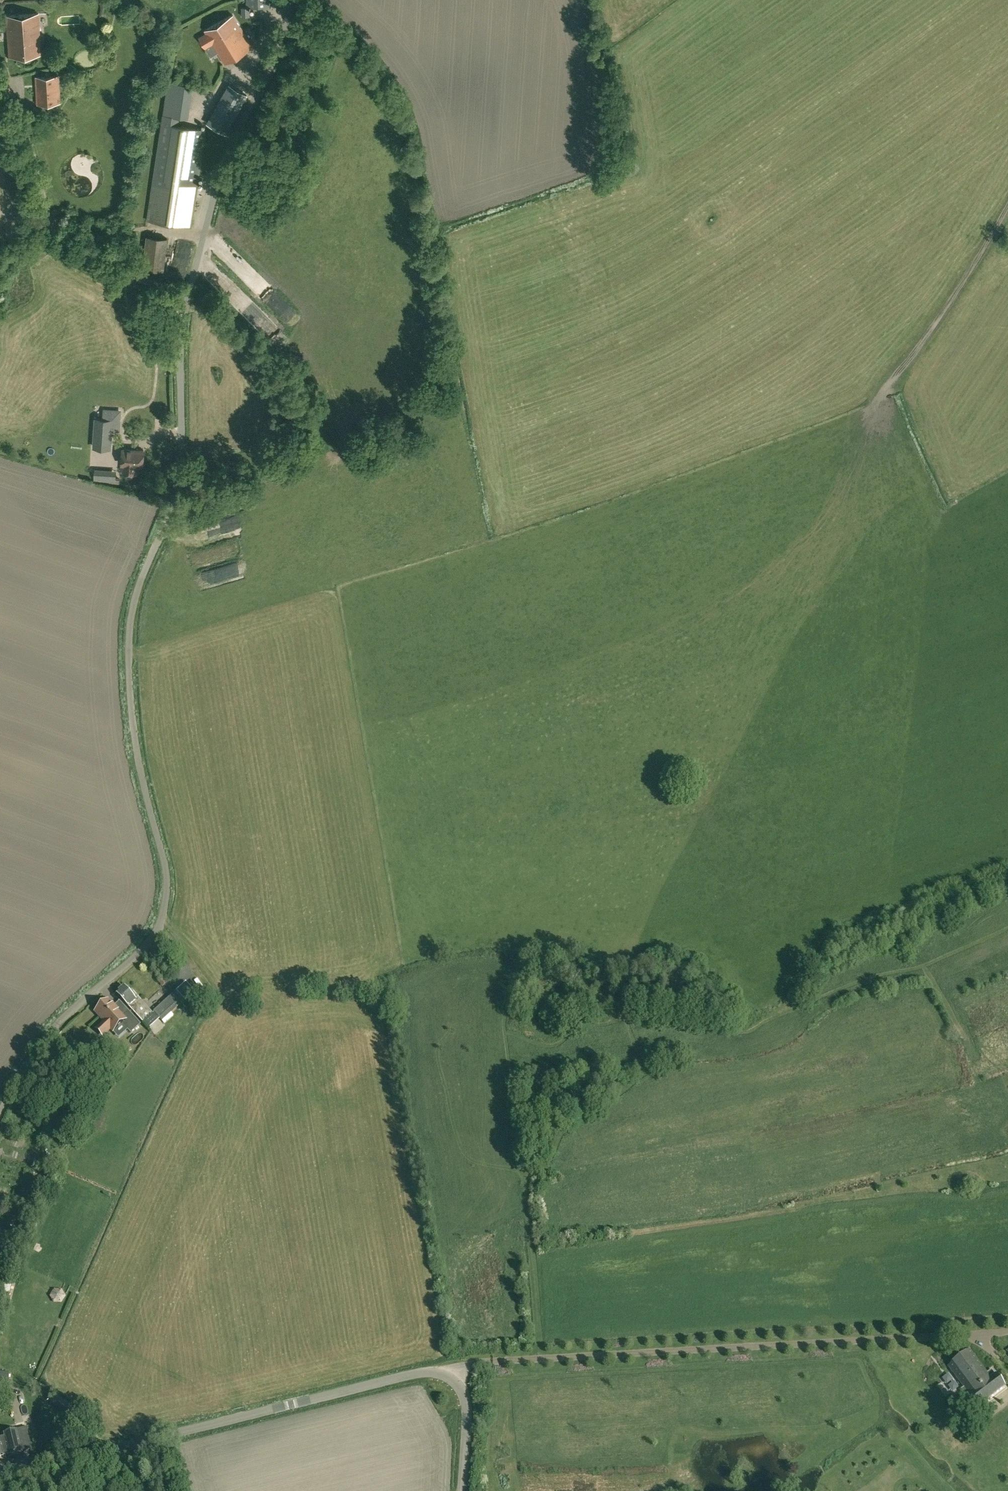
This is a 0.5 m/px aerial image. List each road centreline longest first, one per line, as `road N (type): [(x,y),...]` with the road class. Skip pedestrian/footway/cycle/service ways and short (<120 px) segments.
road 1 (unclassified): [(0,1114),(37,1043),(136,958),(163,916),(167,874),(133,727),(132,620),(180,477),(187,298),(219,176),(272,67),(292,0)]
road 2 (unclassified): [(463,1490),(464,1394),(432,1373),(0,1480)]

